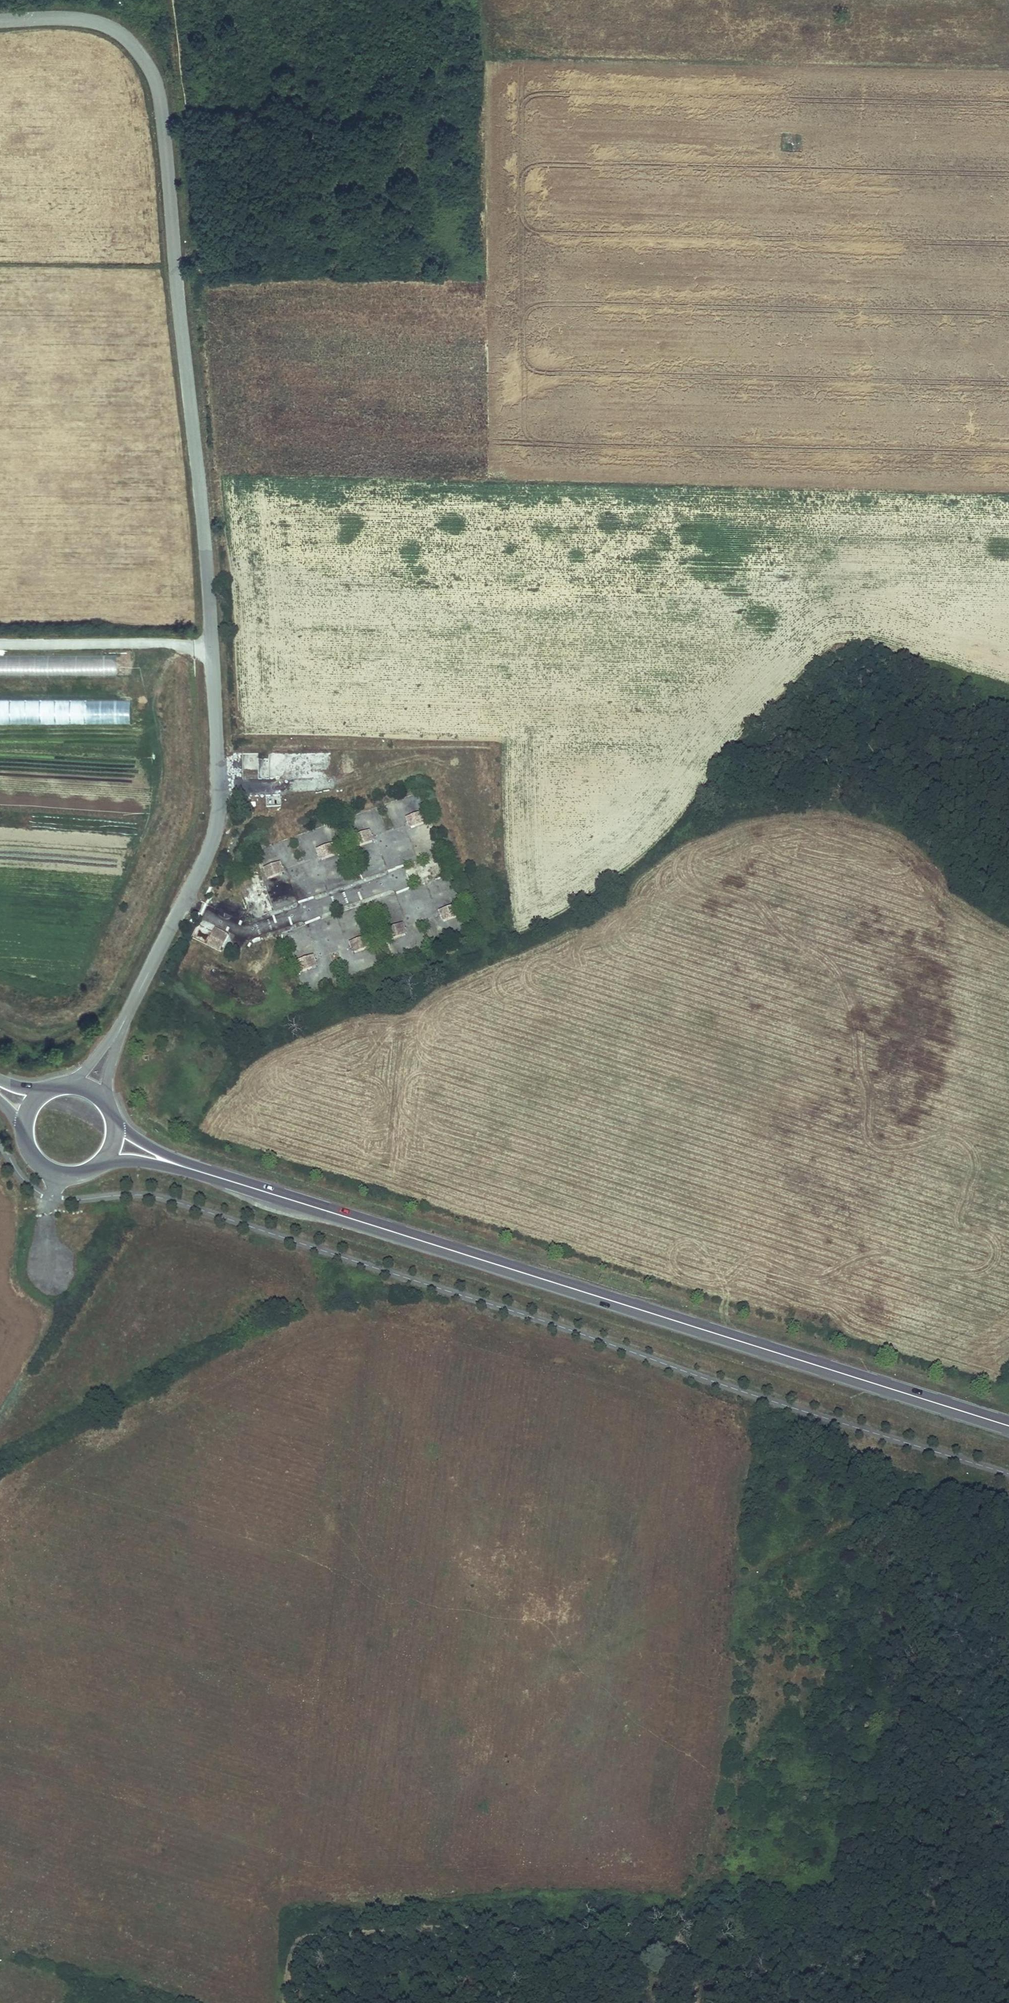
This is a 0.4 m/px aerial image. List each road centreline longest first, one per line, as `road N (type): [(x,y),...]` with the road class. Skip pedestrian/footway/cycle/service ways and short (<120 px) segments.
road 1 (unclassified): [(122,1025),(210,848),(221,790),(163,105),(155,78),(121,36),(69,16),(0,19)]
road 2 (secondary): [(181,1166),(1008,1425)]

